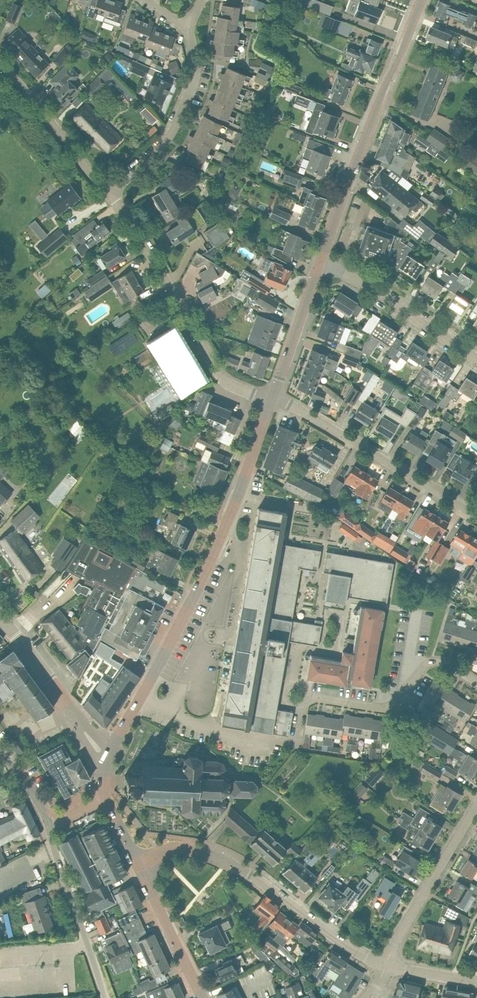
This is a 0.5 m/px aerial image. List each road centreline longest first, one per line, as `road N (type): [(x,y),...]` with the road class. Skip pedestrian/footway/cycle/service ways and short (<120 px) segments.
road 1 (tertiary): [(142,698),(220,542),(272,398)]
road 2 (residential): [(142,698),(217,733),(295,744),(308,699),(389,710),(404,692)]
road 3 (tertiary): [(385,966),(228,860),(180,847),(137,861)]
road 4 (tertiary): [(320,263),(422,0)]
road 5 (residential): [(109,193),(223,379),(272,398)]
road 6 (residential): [(476,516),(272,398)]
road 7 (residential): [(109,193),(171,135),(195,63),(185,28)]
road 8 (residential): [(385,966),(476,804)]
road 9 (residential): [(476,359),(320,263)]
road 10 (unclassified): [(106,997),(48,826)]
road 11 (tertiary): [(111,751),(92,741),(0,617)]
road 12 (residential): [(0,64),(109,193)]
road 13 (tertiary): [(202,997),(137,861)]
road 14 (tertiary): [(272,398),(320,263)]

